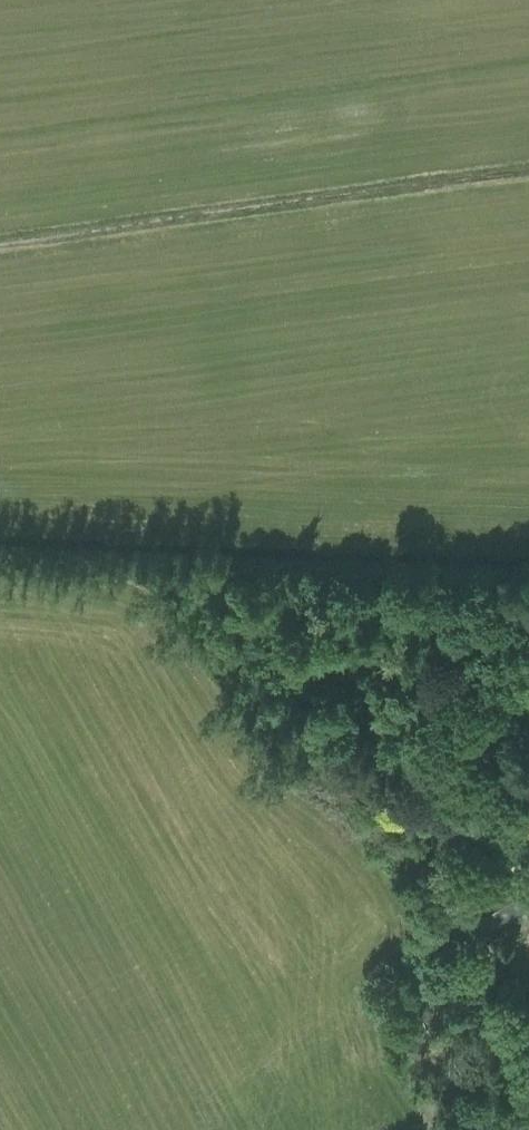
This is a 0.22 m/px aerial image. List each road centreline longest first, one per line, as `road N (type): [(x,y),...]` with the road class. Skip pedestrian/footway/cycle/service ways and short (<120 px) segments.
road 1 (track): [(0,239),(528,164)]

